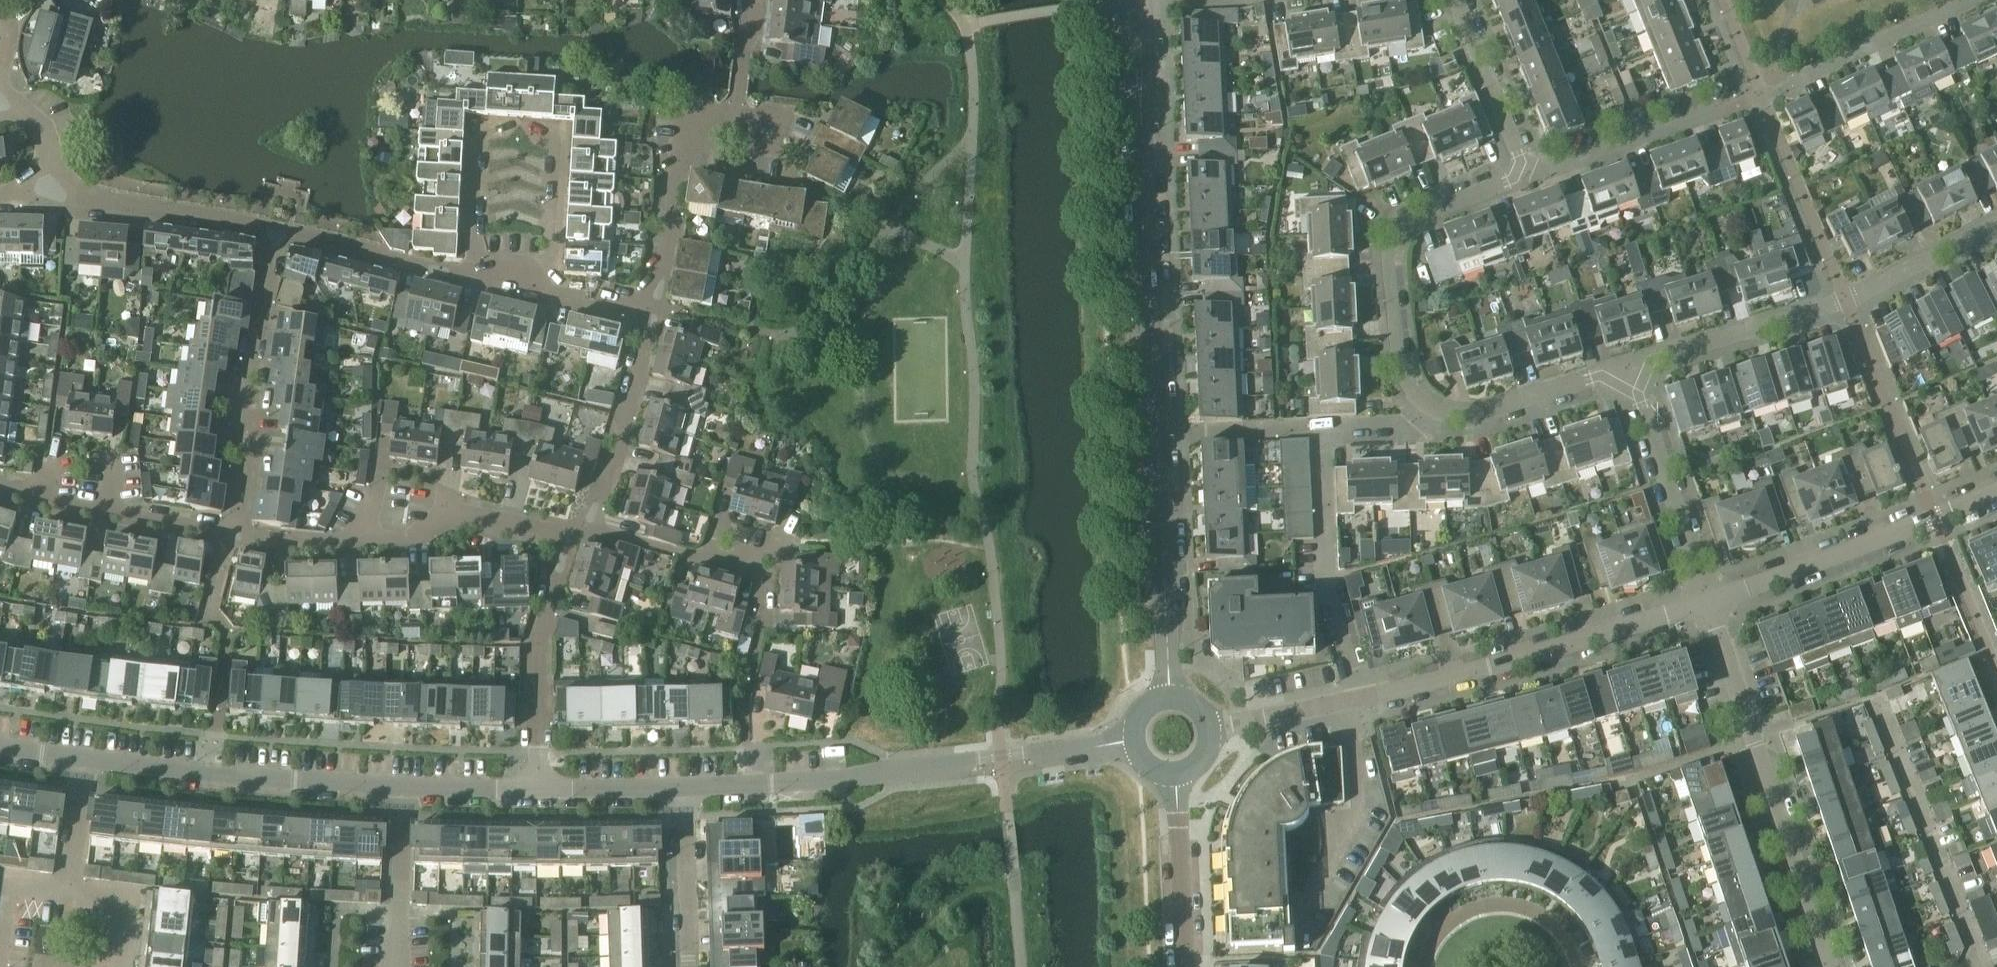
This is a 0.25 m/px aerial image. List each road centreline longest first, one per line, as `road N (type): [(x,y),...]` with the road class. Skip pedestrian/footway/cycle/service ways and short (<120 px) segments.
road 1 (unclassified): [(1170,698),(1142,132)]
road 2 (residential): [(1134,740),(866,778),(683,787)]
road 3 (residential): [(1632,369),(1845,299),(1996,224)]
road 4 (residential): [(1829,966),(1707,602)]
road 5 (residential): [(1356,699),(1327,561),(1322,447),(1337,433),(1410,432),(1439,415)]
road 6 (residential): [(1356,699),(1707,602)]
road 7 (residential): [(541,278),(553,258),(560,145),(551,135),(479,137),(473,251),(483,272)]
road 8 (residential): [(569,537),(479,517),(400,539),(363,533),(313,544),(230,540)]
road 9 (residential): [(1509,182),(1415,214),(1397,228),(1389,250),(1404,381),(1439,415)]
road 10 (residential): [(406,784),(86,759)]
road 11 (residential): [(230,540),(249,496),(243,385),(270,303),(277,234)]
road 12 (residential): [(1707,602),(1996,492)]
road 13 (residential): [(1981,966),(1874,696)]
road 14 (residential): [(540,788),(542,668),(569,537)]
road 15 (residential): [(1707,602),(1632,369)]
road 16 (residential): [(762,625),(753,557),(691,557),(586,526)]
road 17 (residential): [(230,540),(0,491)]
road 18 (residential): [(1730,108),(1509,182)]
road 19 (residential): [(1975,0),(1764,97)]
road 20 (residential): [(50,189),(104,207),(277,234)]
road 21 (residential): [(586,526),(659,314)]
road 22 (residential): [(659,314),(692,141),(736,123)]
road 23 (residential): [(1421,966),(1447,925),(1506,903),(1551,917),(1579,966)]
road 24 (residential): [(277,234),(471,278),(483,272)]
road 25 (residential): [(1439,415),(1499,410),(1632,369)]
road 26 (residential): [(1457,0),(1519,156),(1509,182)]
road 27 (residential): [(1184,966),(1174,775)]
road 28 (residential): [(396,966),(406,784)]
road 29 (residential): [(688,966),(683,787)]
road 30 (residential): [(1210,729),(1356,699)]
road 31 (residential): [(683,787),(540,788)]
road 32 (residential): [(68,893),(86,759)]
road 33 (residential): [(540,788),(406,784)]
road 34 (unclassified): [(1142,132),(1149,0)]
road 35 (unclassified): [(1116,4),(1142,132)]
road 36 (residential): [(541,278),(554,295),(659,314)]
road 37 (residential): [(736,123),(752,0)]
road 38 (residential): [(123,966),(130,907),(68,893)]

